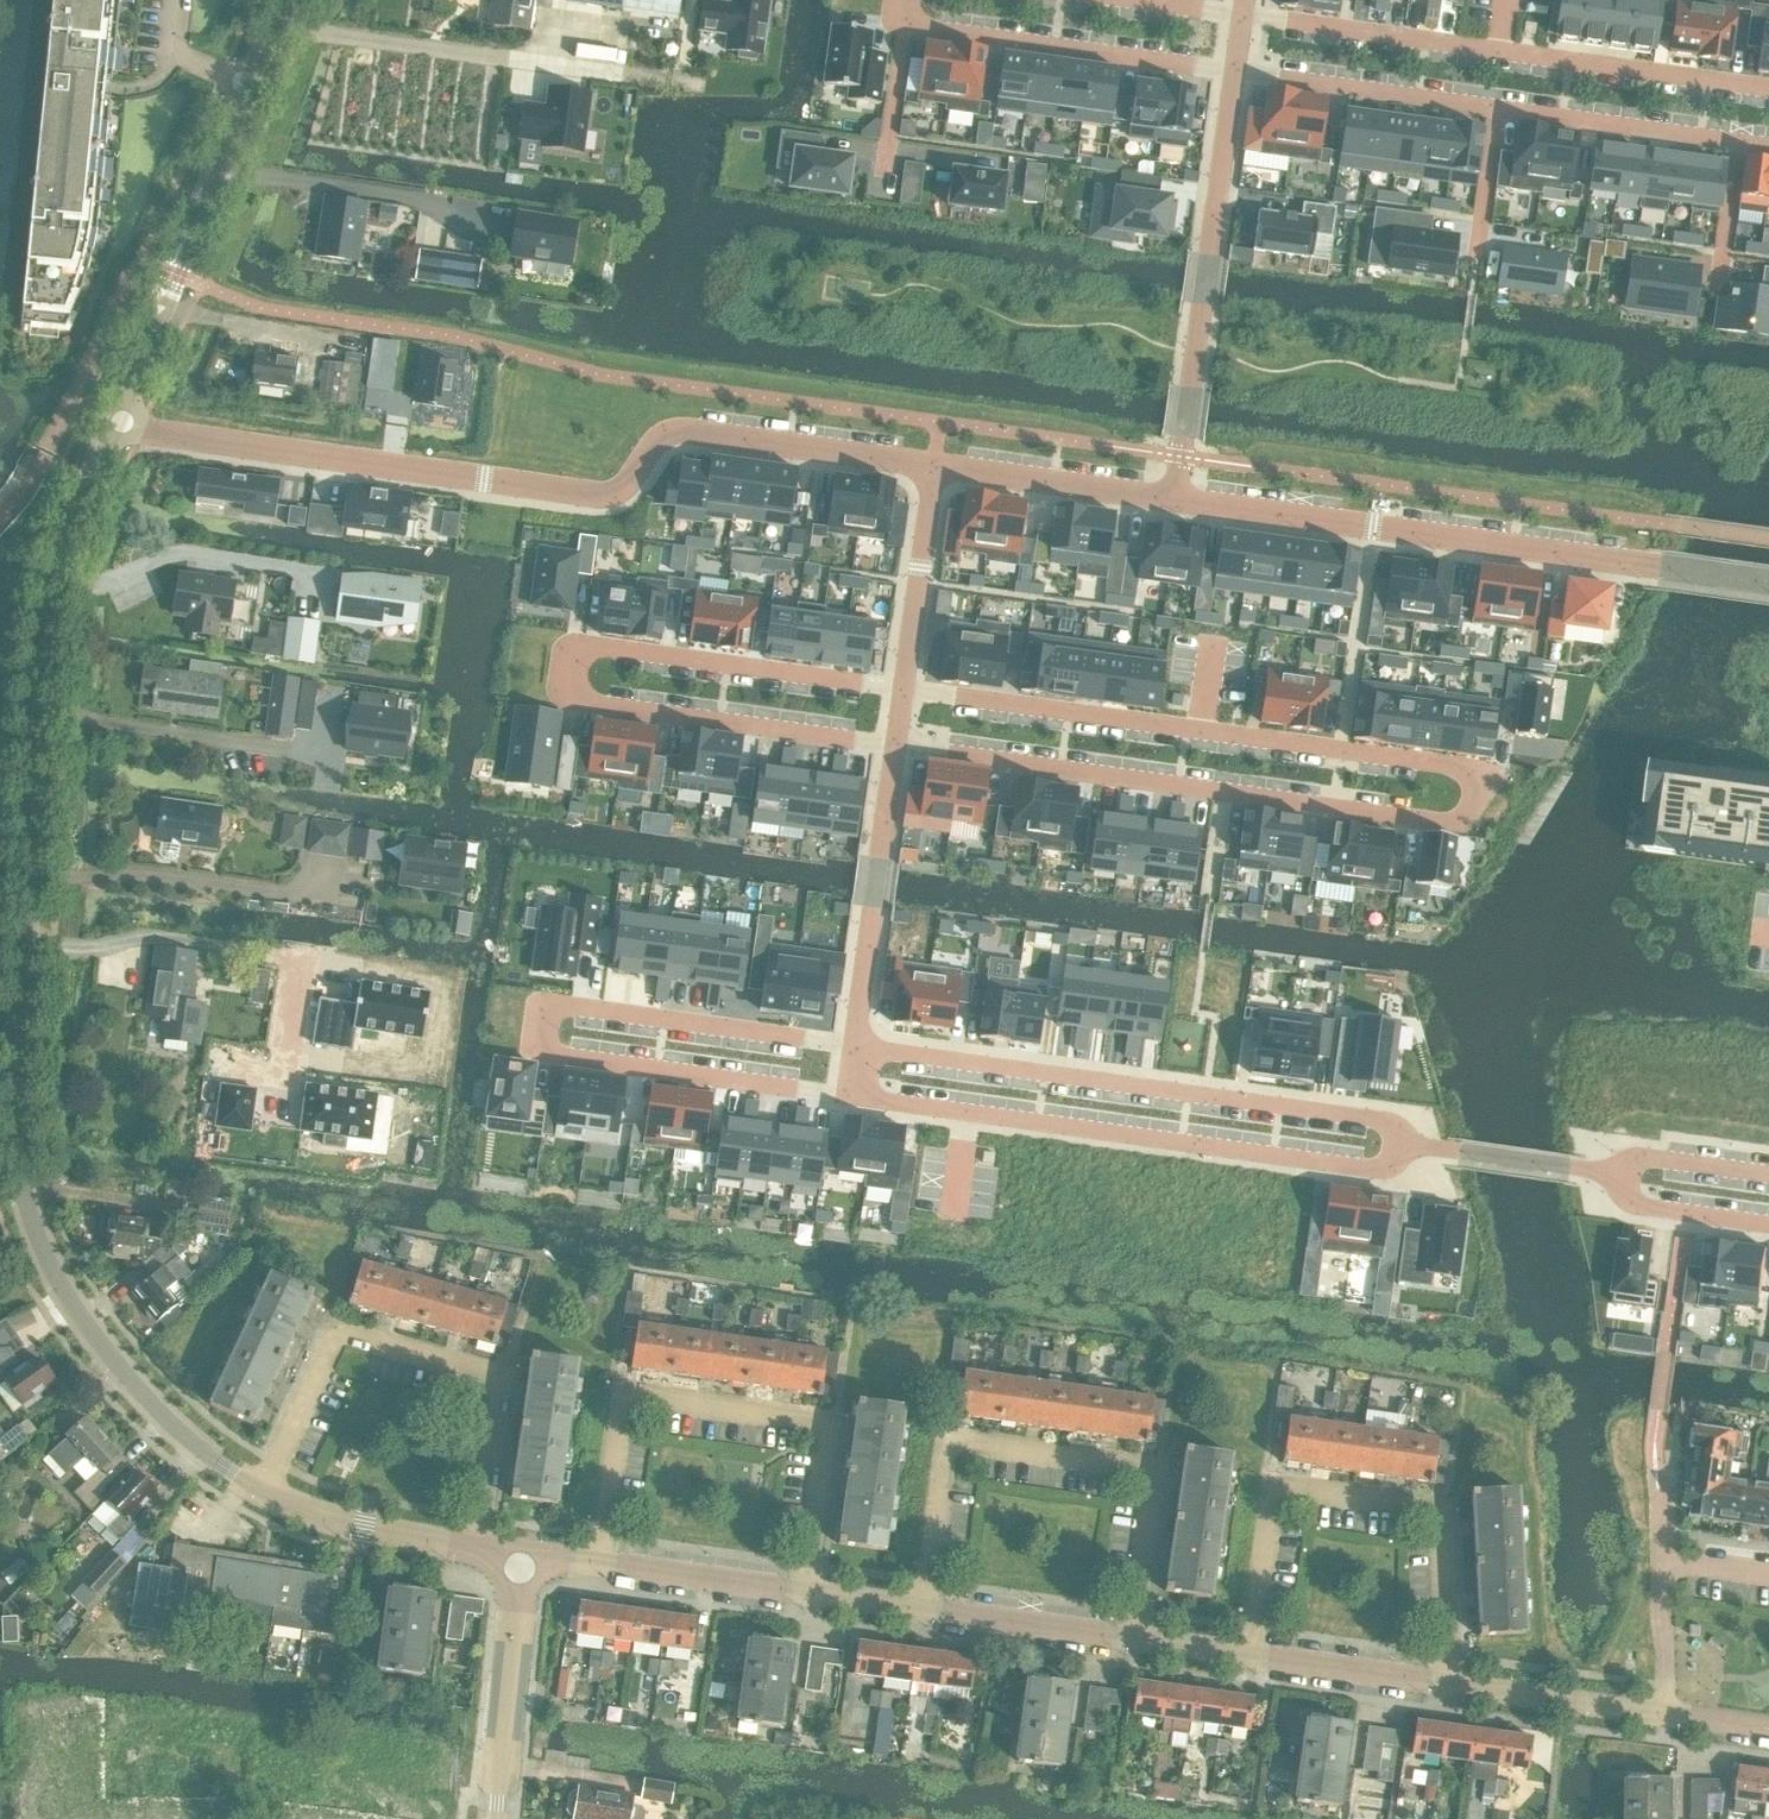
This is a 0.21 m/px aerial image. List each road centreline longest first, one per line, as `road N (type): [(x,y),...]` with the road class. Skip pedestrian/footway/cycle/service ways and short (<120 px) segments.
road 1 (residential): [(896,749),(1453,823),(1465,768),(905,686)]
road 2 (tertiary): [(260,1490),(209,1461),(101,1349),(66,1299),(30,1201),(19,1031),(49,607),(65,523),(107,421)]
road 3 (residential): [(107,421),(589,496),(614,494),(655,443),(682,432),(936,467)]
road 4 (residential): [(905,686),(575,636),(566,696),(896,749)]
road 5 (residential): [(854,1044),(544,998),(536,1053),(847,1097)]
road 6 (residential): [(847,1097),(1374,1169),(1418,1144)]
road 7 (residential): [(1418,1144),(1384,1123),(854,1044)]
road 8 (residential): [(1138,1641),(1160,1481),(1150,1469),(958,1444),(944,1454),(924,1612)]
road 9 (residential): [(809,1595),(827,1439),(812,1424),(639,1399),(624,1408),(598,1568)]
road 10 (residential): [(1768,90),(1241,18)]
road 11 (residential): [(476,1551),(501,1387),(486,1368),(346,1333),(332,1338),(260,1490)]
road 12 (residential): [(1453,1687),(1441,1521),(1432,1509),(1283,1487),(1272,1498),(1253,1657)]
road 13 (residential): [(1661,568),(1176,501)]
road 14 (tertiary): [(107,421),(286,0)]
road 15 (residential): [(1176,501),(1234,78)]
road 16 (residential): [(901,26),(1234,78)]
road 17 (residential): [(896,749),(854,1044)]
road 18 (residential): [(1234,78),(1498,114)]
road 19 (tertiary): [(499,1818),(524,1559)]
road 20 (residential): [(936,467),(1176,501)]
road 21 (residential): [(1498,114),(1737,147)]
road 22 (tertiary): [(476,1551),(363,1528),(260,1490)]
road 23 (residential): [(936,467),(905,686)]
road 24 (residential): [(924,1612),(1138,1641)]
road 25 (residential): [(1453,1687),(1667,1715)]
road 26 (residential): [(598,1568),(809,1595)]
road 27 (residential): [(1253,1657),(1453,1687)]
road 28 (residential): [(1418,1144),(1606,1172)]
road 29 (residential): [(1768,1224),(1640,1207),(1606,1172)]
road 30 (residential): [(1606,1172),(1641,1156),(1768,1173)]
road 31 (residential): [(1667,1715),(1663,1562)]
road 32 (residential): [(901,26),(879,173)]
road 33 (residential): [(1498,114),(1478,256)]
road 34 (residential): [(1737,147),(1719,288)]
road 35 (residential): [(1663,1562),(1658,1425)]

